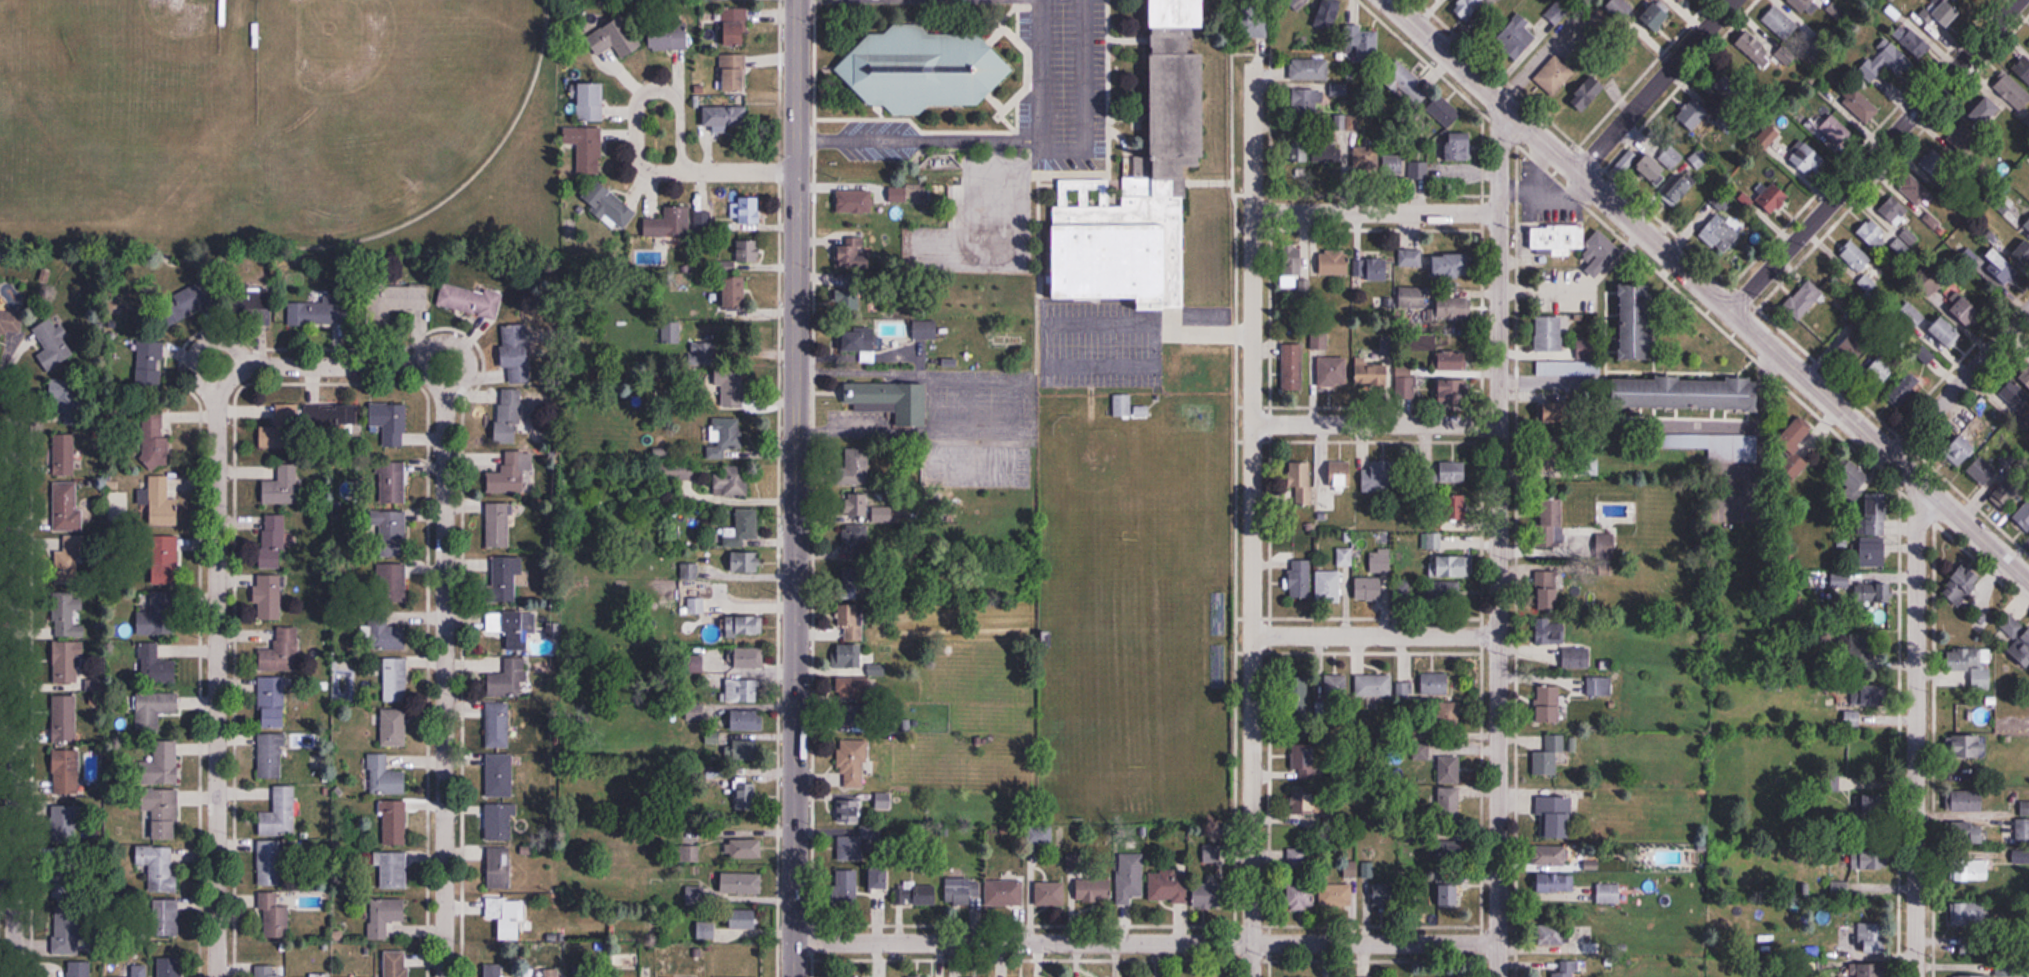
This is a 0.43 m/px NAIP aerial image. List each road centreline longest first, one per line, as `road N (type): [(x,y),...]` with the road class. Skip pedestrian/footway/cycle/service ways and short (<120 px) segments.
road 1 (tertiary): [(794,976),(798,0)]
road 2 (residential): [(1251,976),(1255,61)]
road 3 (residential): [(1498,976),(1500,102)]
road 4 (tertiary): [(1388,0),(2028,579)]
road 5 (residential): [(1498,944),(794,941)]
road 6 (residential): [(444,976),(445,405),(431,378)]
road 7 (residential): [(217,976),(217,402),(230,379)]
road 8 (residential): [(14,976),(15,419),(4,389)]
road 9 (residential): [(1915,976),(1917,478)]
road 10 (residential): [(2019,0),(1731,310)]
road 11 (residential): [(798,173),(644,167),(635,152),(636,109),(643,93),(659,89)]
road 12 (residential): [(1498,425),(1252,423)]
road 13 (residential): [(1499,213),(1253,211)]
road 14 (residential): [(1499,635),(1253,634)]
road 15 (residential): [(1733,0),(1579,173)]
road 16 (residential): [(431,378),(400,365),(257,366),(230,379)]
road 17 (residential): [(2028,309),(1892,456)]

